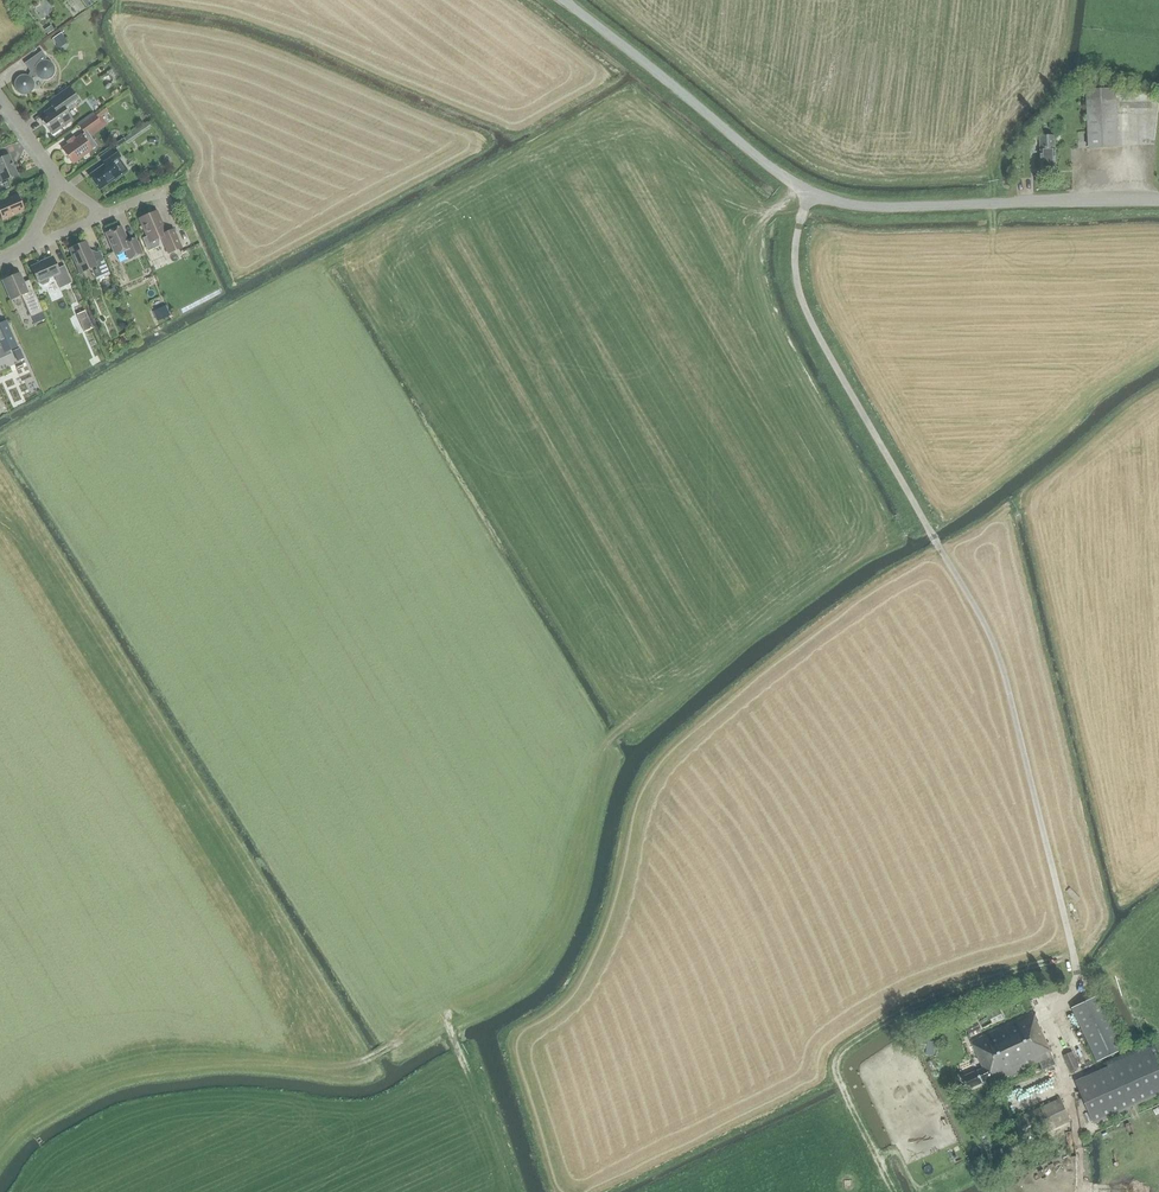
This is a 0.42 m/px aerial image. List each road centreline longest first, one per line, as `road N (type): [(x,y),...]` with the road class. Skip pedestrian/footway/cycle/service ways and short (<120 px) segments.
road 1 (unclassified): [(1158,201),(879,207),(829,201),(782,176),(562,0)]
road 2 (track): [(1079,1191),(1073,1107),(1047,1009)]

